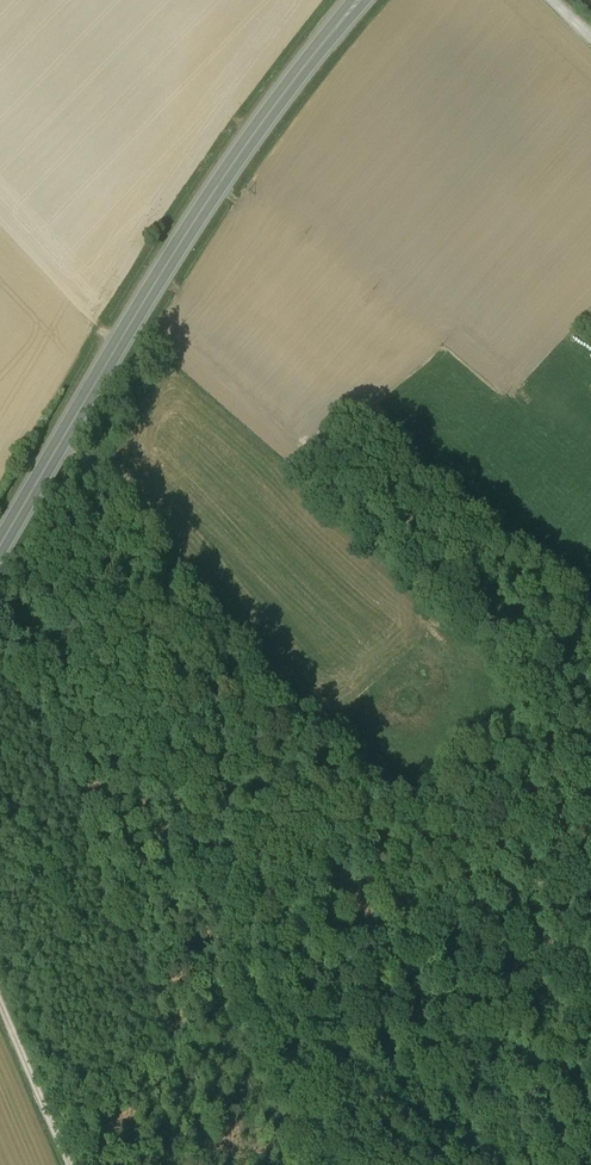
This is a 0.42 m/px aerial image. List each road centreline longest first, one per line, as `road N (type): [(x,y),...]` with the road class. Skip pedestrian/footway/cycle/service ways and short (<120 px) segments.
road 1 (secondary): [(361,0),(213,193),(0,546)]

